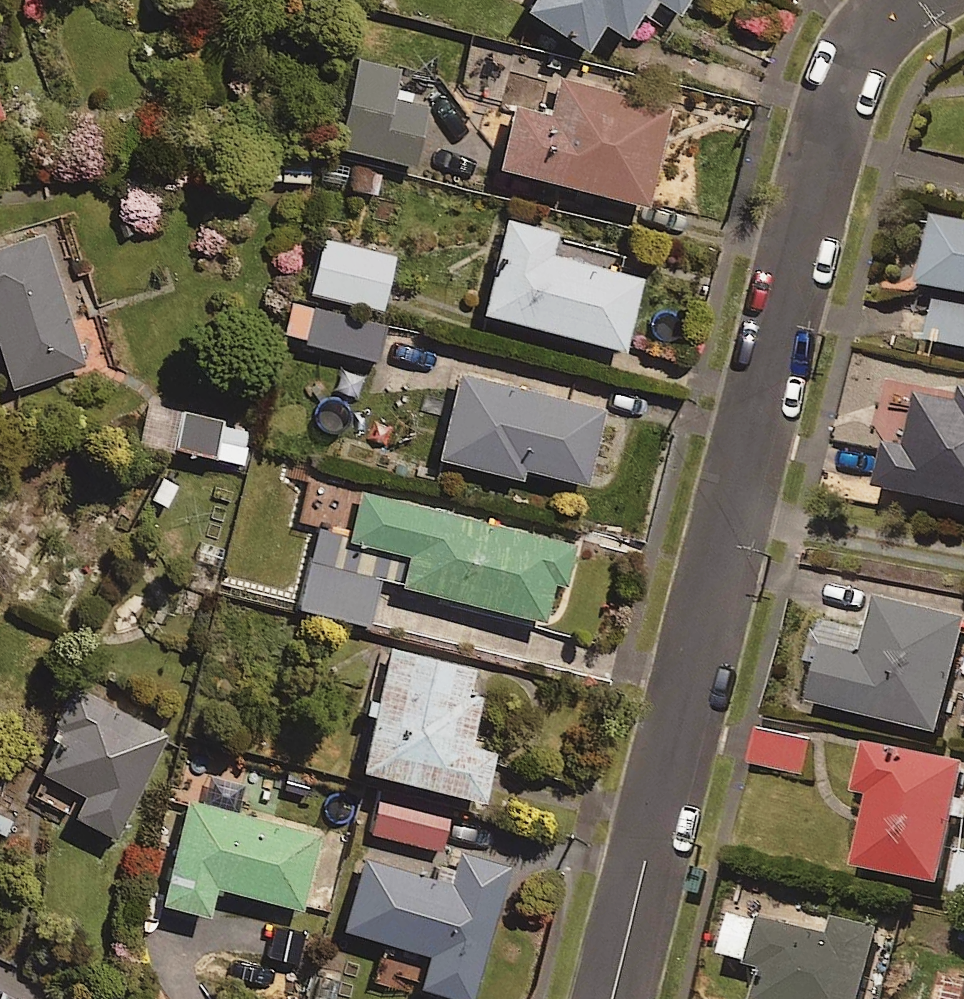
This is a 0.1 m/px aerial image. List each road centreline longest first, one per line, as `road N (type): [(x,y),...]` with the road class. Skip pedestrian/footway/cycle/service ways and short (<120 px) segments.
road 1 (residential): [(613,998),(836,111),(860,53),(910,0)]

